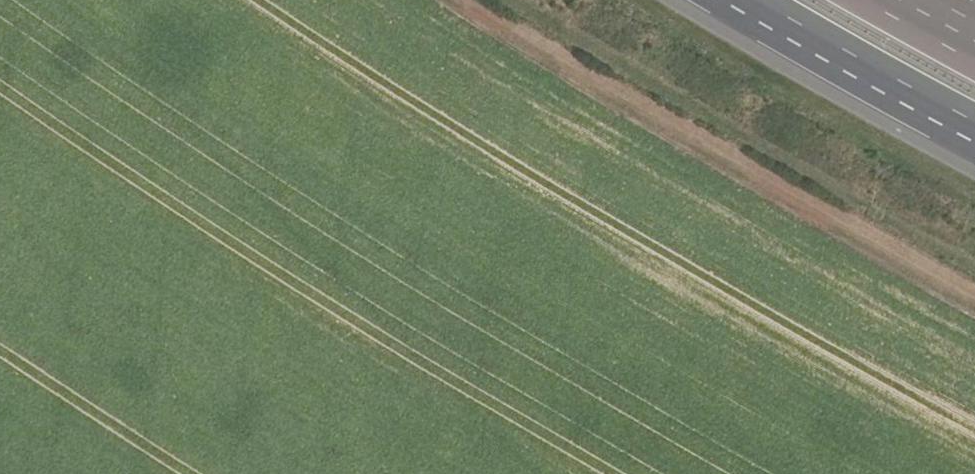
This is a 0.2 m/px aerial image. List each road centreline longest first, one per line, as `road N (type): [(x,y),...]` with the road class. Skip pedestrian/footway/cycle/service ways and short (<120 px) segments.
road 1 (motorway): [(738,0),(974,134)]

